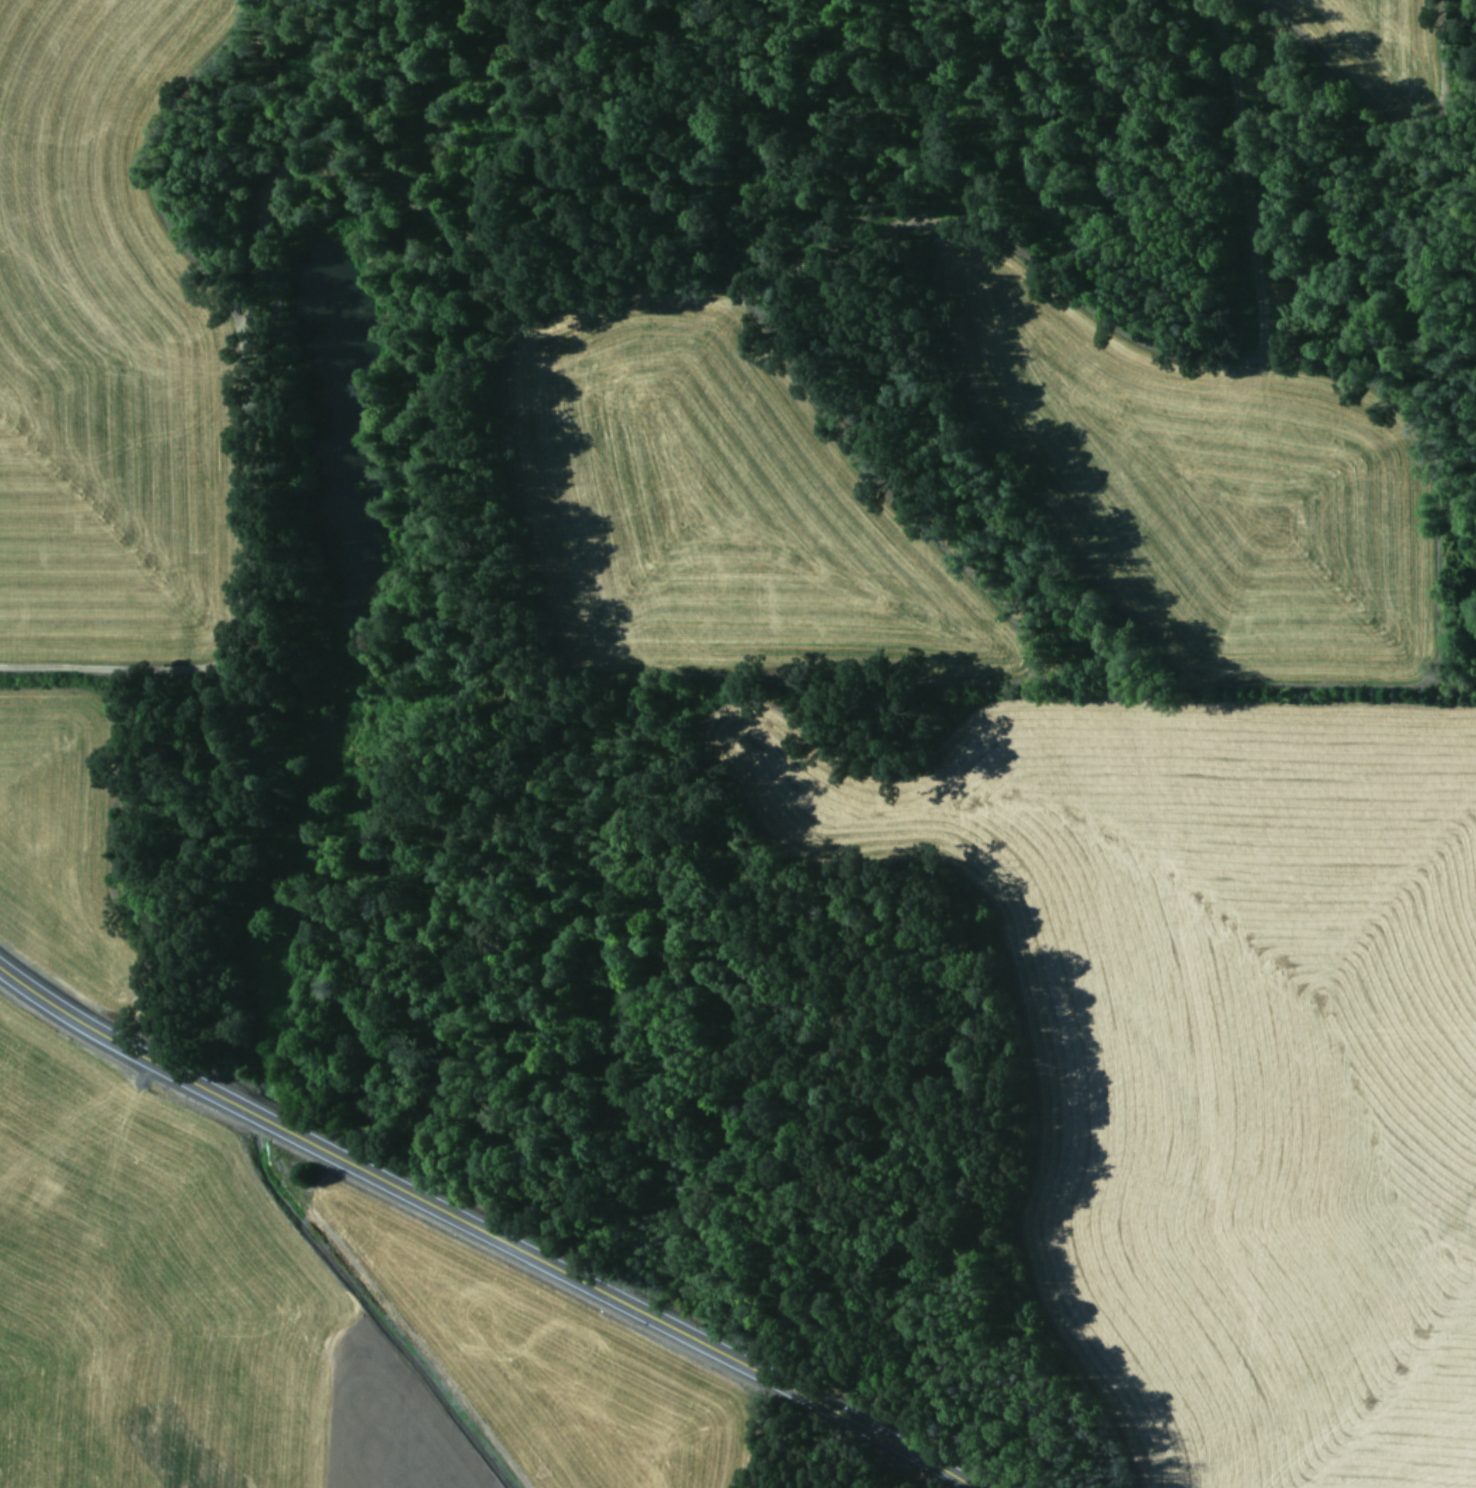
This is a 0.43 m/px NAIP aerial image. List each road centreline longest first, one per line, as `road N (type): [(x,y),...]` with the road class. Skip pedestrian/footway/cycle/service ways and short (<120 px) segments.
road 1 (secondary): [(966,1487),(108,1042),(0,971)]

